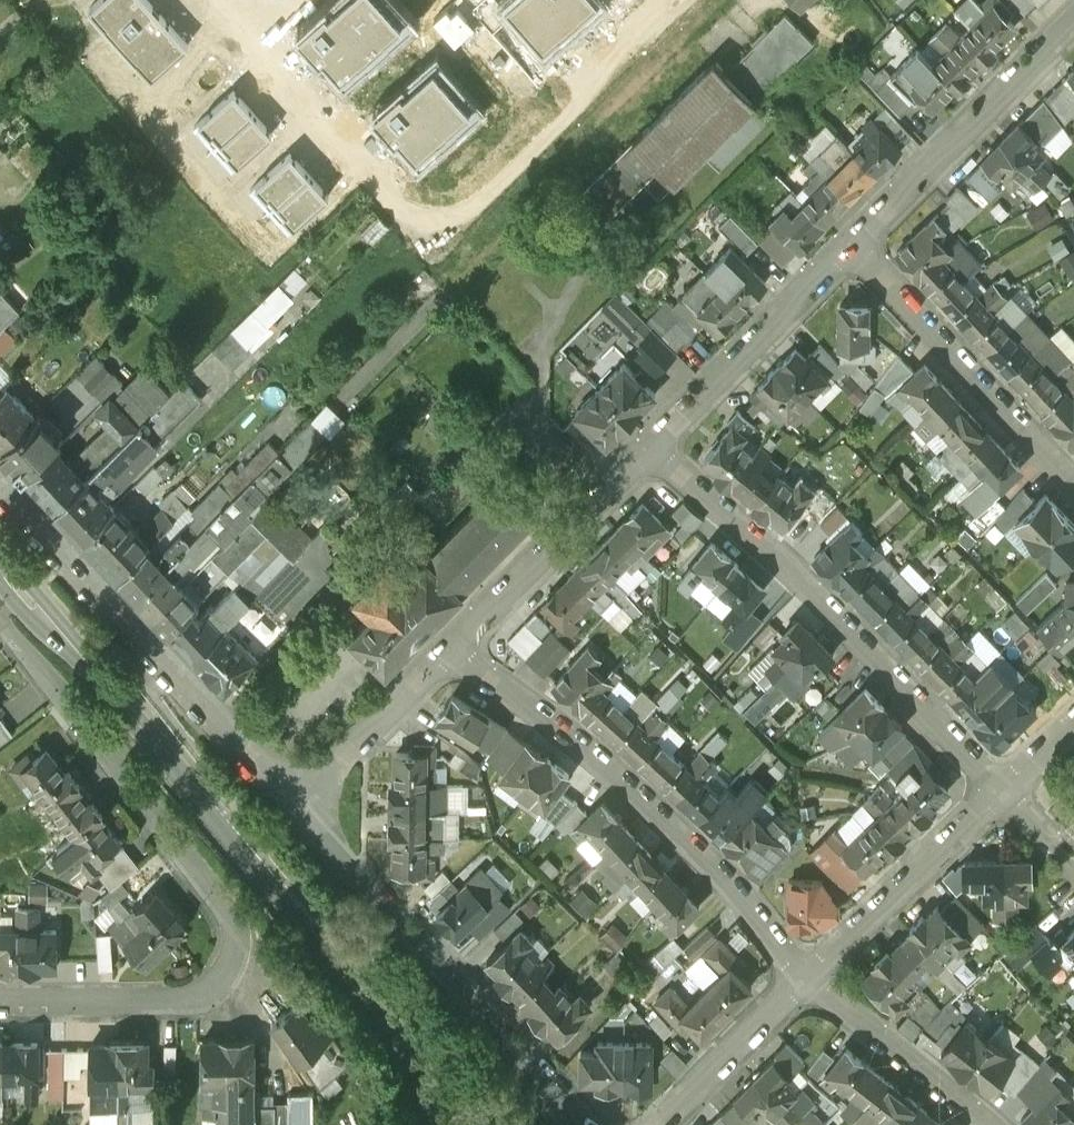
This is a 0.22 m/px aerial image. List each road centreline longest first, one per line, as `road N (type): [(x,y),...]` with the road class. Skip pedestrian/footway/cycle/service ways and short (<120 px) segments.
road 1 (secondary): [(447,1124),(411,1056),(0,563)]
road 2 (residential): [(0,612),(234,901),(248,941),(227,981),(187,998),(0,995)]
road 3 (residential): [(672,0),(426,231),(219,0)]
road 4 (residential): [(1012,795),(846,619),(657,445)]
road 5 (residential): [(460,650),(696,849),(821,982)]
road 6 (residential): [(300,813),(0,482)]
road 7 (residential): [(598,1124),(300,813)]
road 8 (residential): [(864,241),(1073,476)]
road 9 (residential): [(864,241),(1073,31)]
road 10 (residential): [(657,445),(864,241)]
road 11 (residential): [(460,650),(657,445)]
road 12 (residential): [(1012,795),(821,982)]
road 13 (residential): [(300,813),(460,650)]
road 14 (residential): [(821,982),(665,1124)]
road 15 (residential): [(821,982),(975,1124)]

